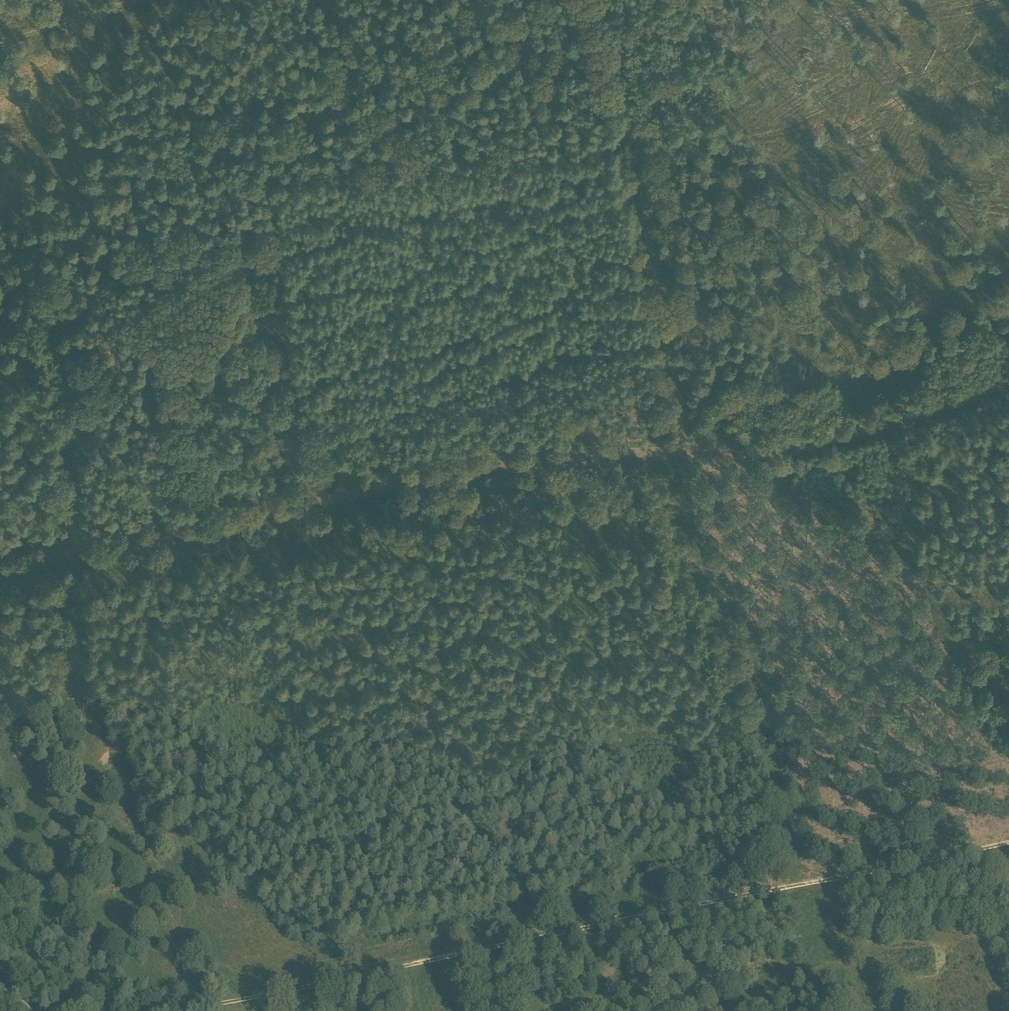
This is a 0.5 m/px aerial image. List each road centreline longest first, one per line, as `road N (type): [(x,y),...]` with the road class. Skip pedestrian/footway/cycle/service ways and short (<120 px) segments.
road 1 (unclassified): [(0,563),(472,464),(876,431),(1008,378)]
road 2 (track): [(598,0),(638,162),(701,518),(757,664),(804,888)]
road 3 (track): [(1008,844),(208,1010)]
road 4 (track): [(207,1010),(166,847),(81,653)]
road 5 (track): [(166,0),(0,40)]

